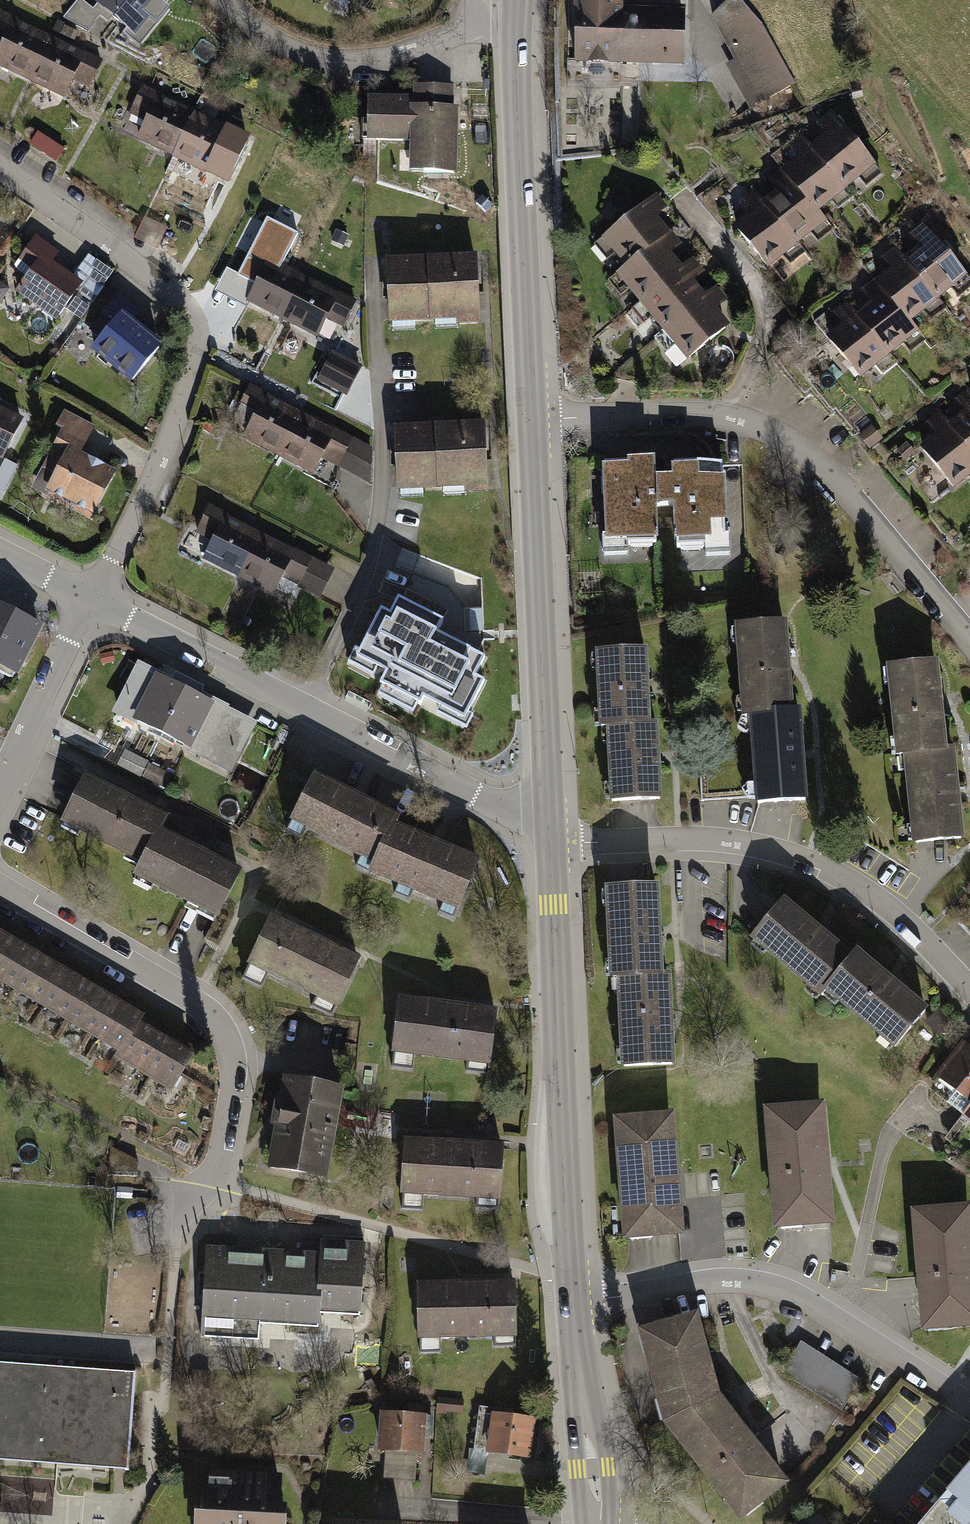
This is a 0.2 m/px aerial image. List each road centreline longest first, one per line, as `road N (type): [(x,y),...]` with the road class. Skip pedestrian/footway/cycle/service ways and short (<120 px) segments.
road 1 (residential): [(0,167),(118,250),(196,323),(177,416),(98,598)]
road 2 (residential): [(531,425),(710,417),(784,436),(825,471),(969,636)]
road 3 (tertiary): [(549,835),(98,598)]
road 4 (residential): [(969,993),(876,900),(801,859),(713,841),(575,844),(549,835)]
road 5 (tertiary): [(571,1304),(549,835)]
road 6 (residential): [(0,889),(195,1006),(228,1044),(234,1075),(214,1179),(180,1209)]
road 7 (residential): [(969,1401),(800,1298),(709,1284),(571,1304)]
road 8 (tertiary): [(531,425),(513,5)]
road 9 (tertiary): [(549,835),(531,425)]
road 10 (residential): [(513,5),(401,54),(339,61),(282,46),(222,0)]
road 11 (tertiary): [(595,1523),(571,1304)]
road 12 (residential): [(98,598),(0,790)]

